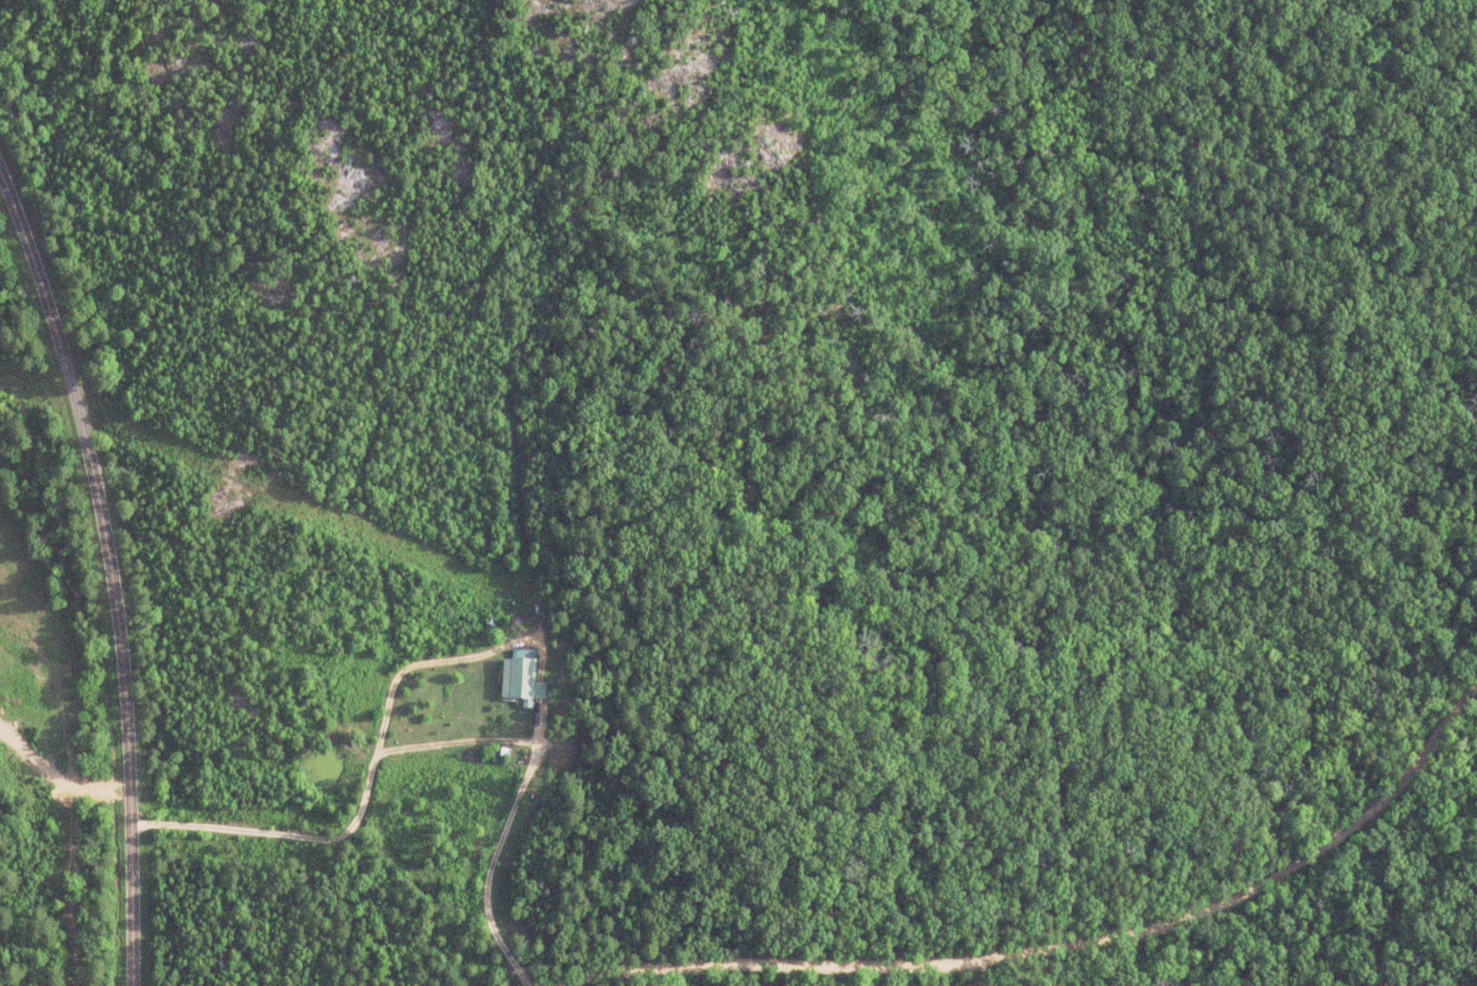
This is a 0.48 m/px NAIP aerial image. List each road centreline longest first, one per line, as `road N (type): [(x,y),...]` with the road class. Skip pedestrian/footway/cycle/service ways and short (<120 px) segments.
road 1 (residential): [(544,985),(551,978),(713,965),(992,957),(1191,915),(1295,859),(1476,716)]
road 2 (tertiary): [(128,985),(121,640),(96,465),(0,171)]

